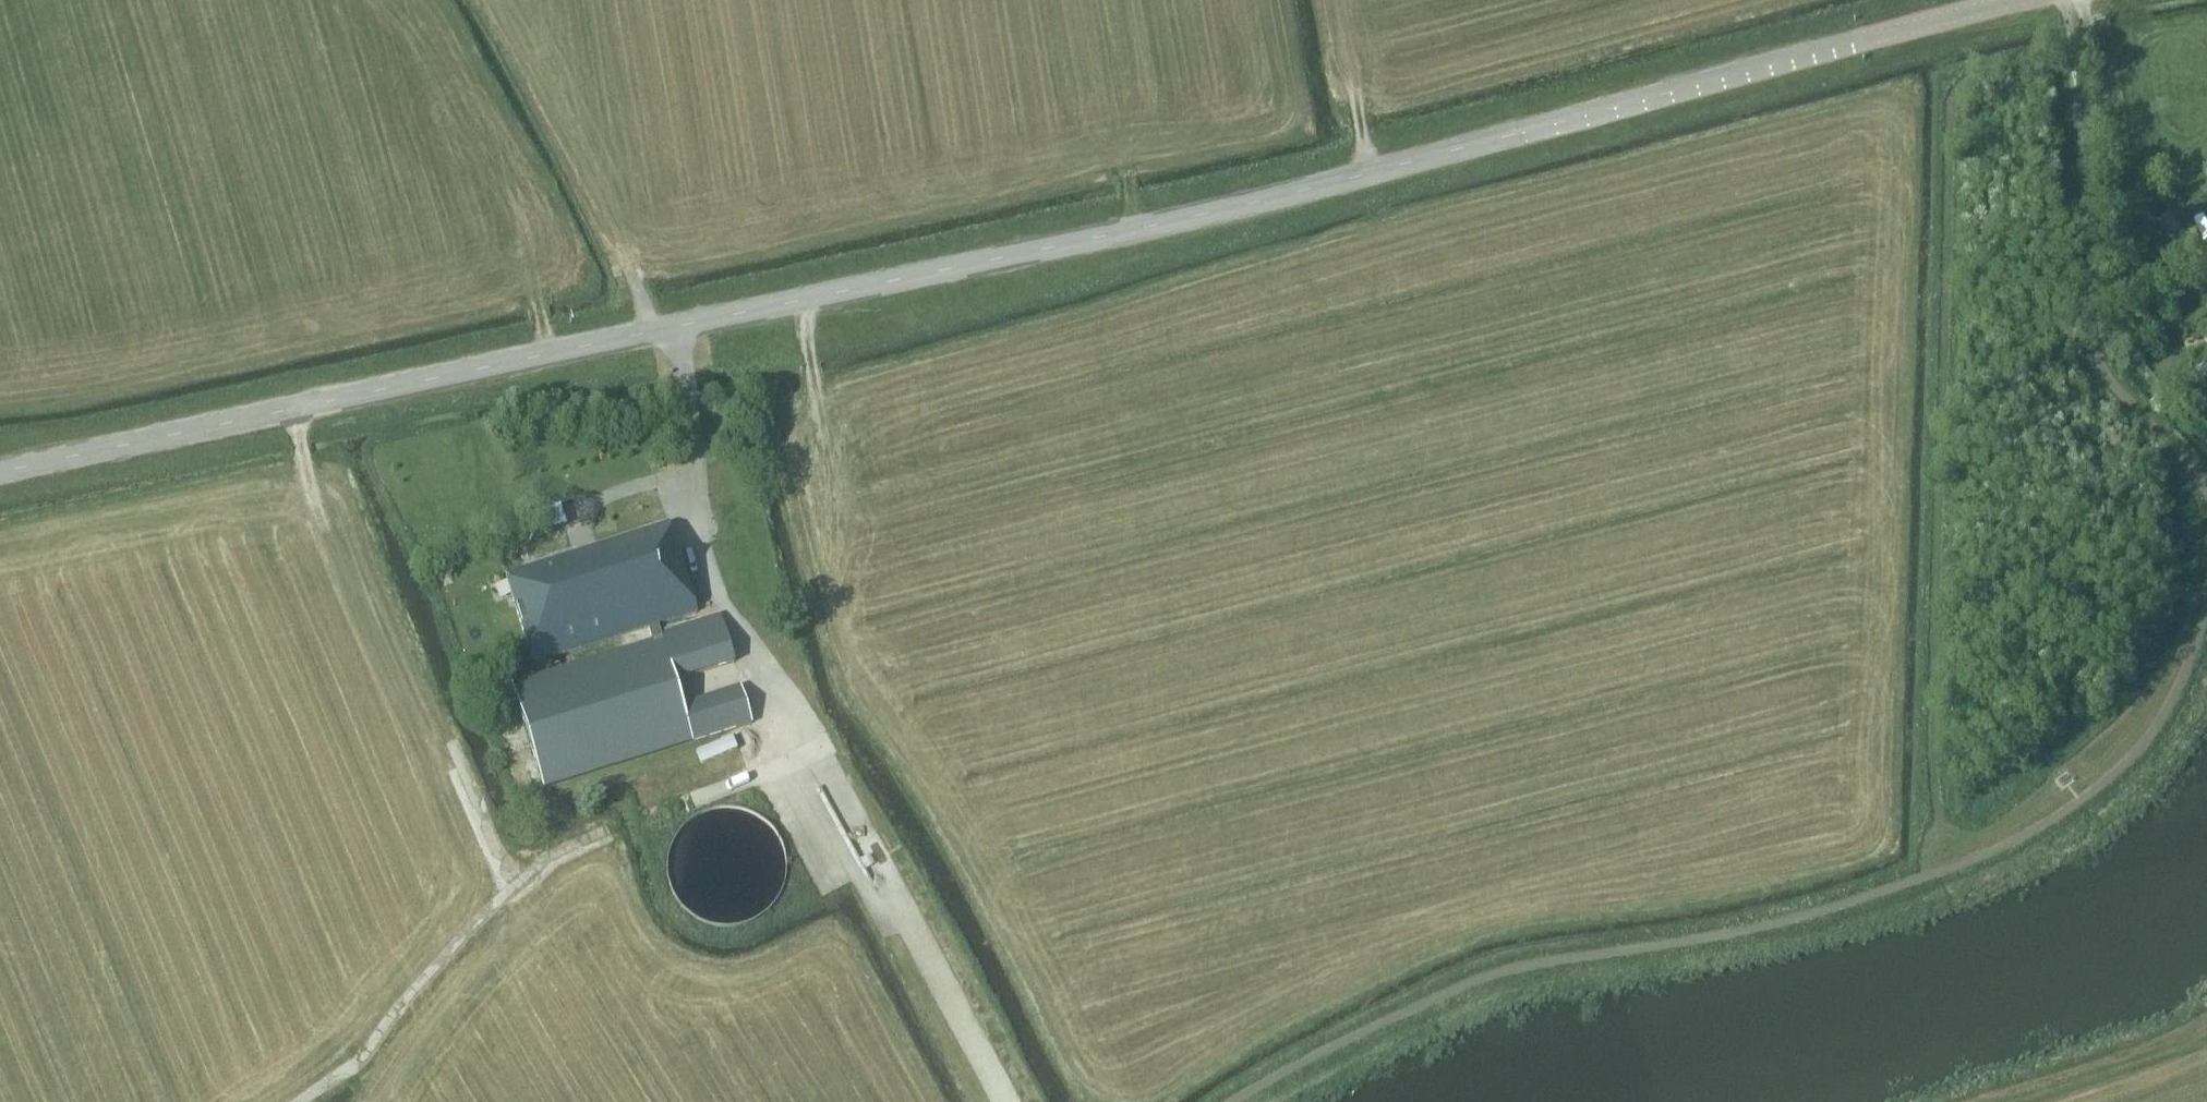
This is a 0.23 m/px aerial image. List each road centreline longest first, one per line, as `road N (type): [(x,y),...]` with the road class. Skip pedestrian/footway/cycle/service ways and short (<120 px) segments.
road 1 (secondary): [(0,471),(1070,244),(2015,0)]

